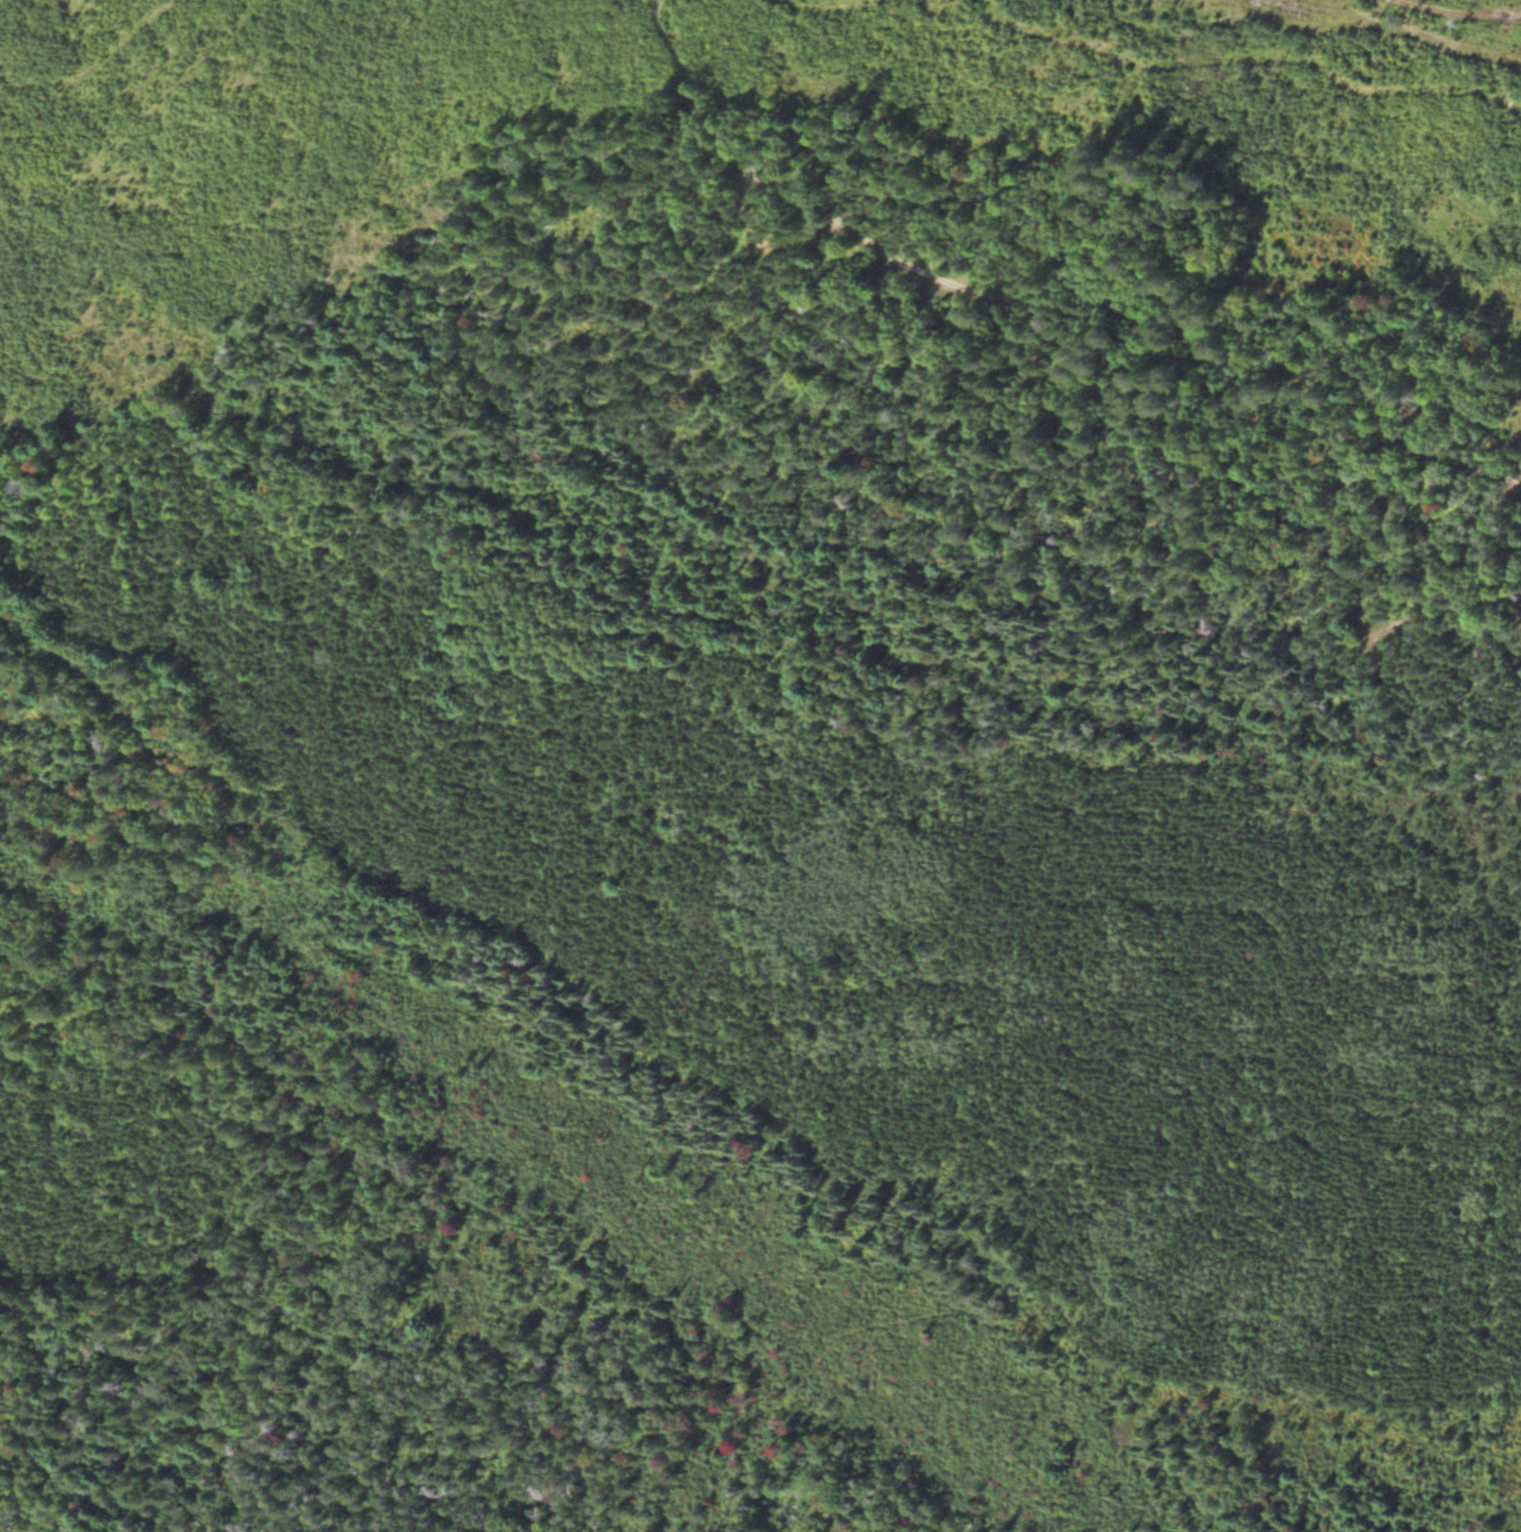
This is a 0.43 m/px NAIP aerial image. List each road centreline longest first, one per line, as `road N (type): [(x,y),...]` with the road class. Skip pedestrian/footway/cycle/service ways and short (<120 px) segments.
road 1 (track): [(665,0),(663,18),(728,138),(762,176),(918,269),(1204,347),(1284,320),(1317,329),(1432,460),(1520,479)]

